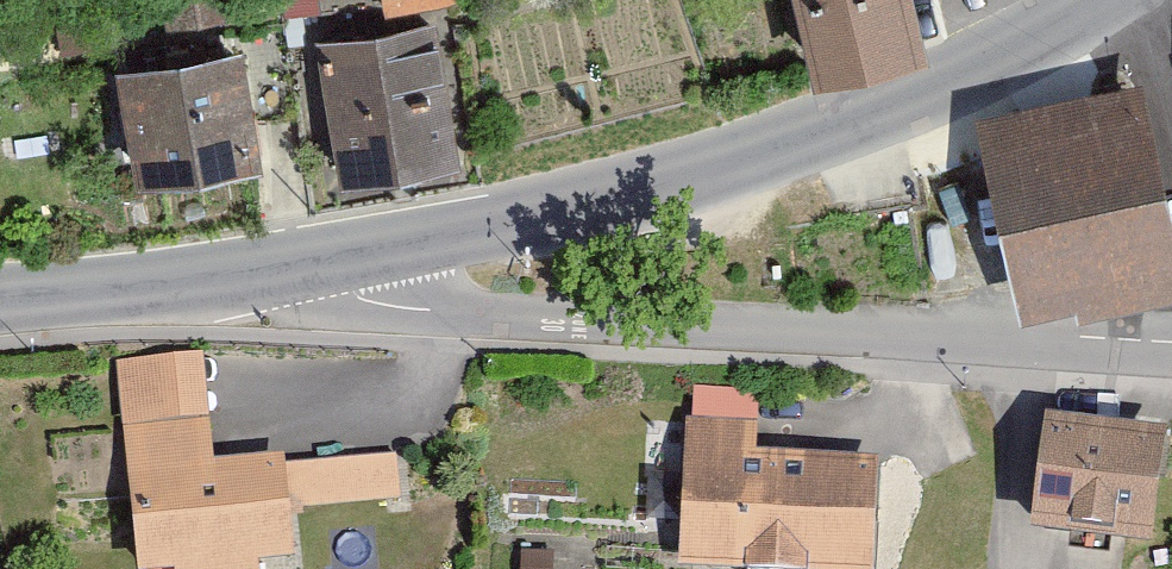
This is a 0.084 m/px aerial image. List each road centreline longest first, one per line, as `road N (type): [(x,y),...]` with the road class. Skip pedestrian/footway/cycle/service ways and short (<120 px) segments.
road 1 (residential): [(308,266),(383,307),(438,313),(1171,348)]
road 2 (secondary): [(1097,0),(939,86),(843,123),(597,200),(308,266)]
road 3 (secondary): [(308,266),(0,298)]

